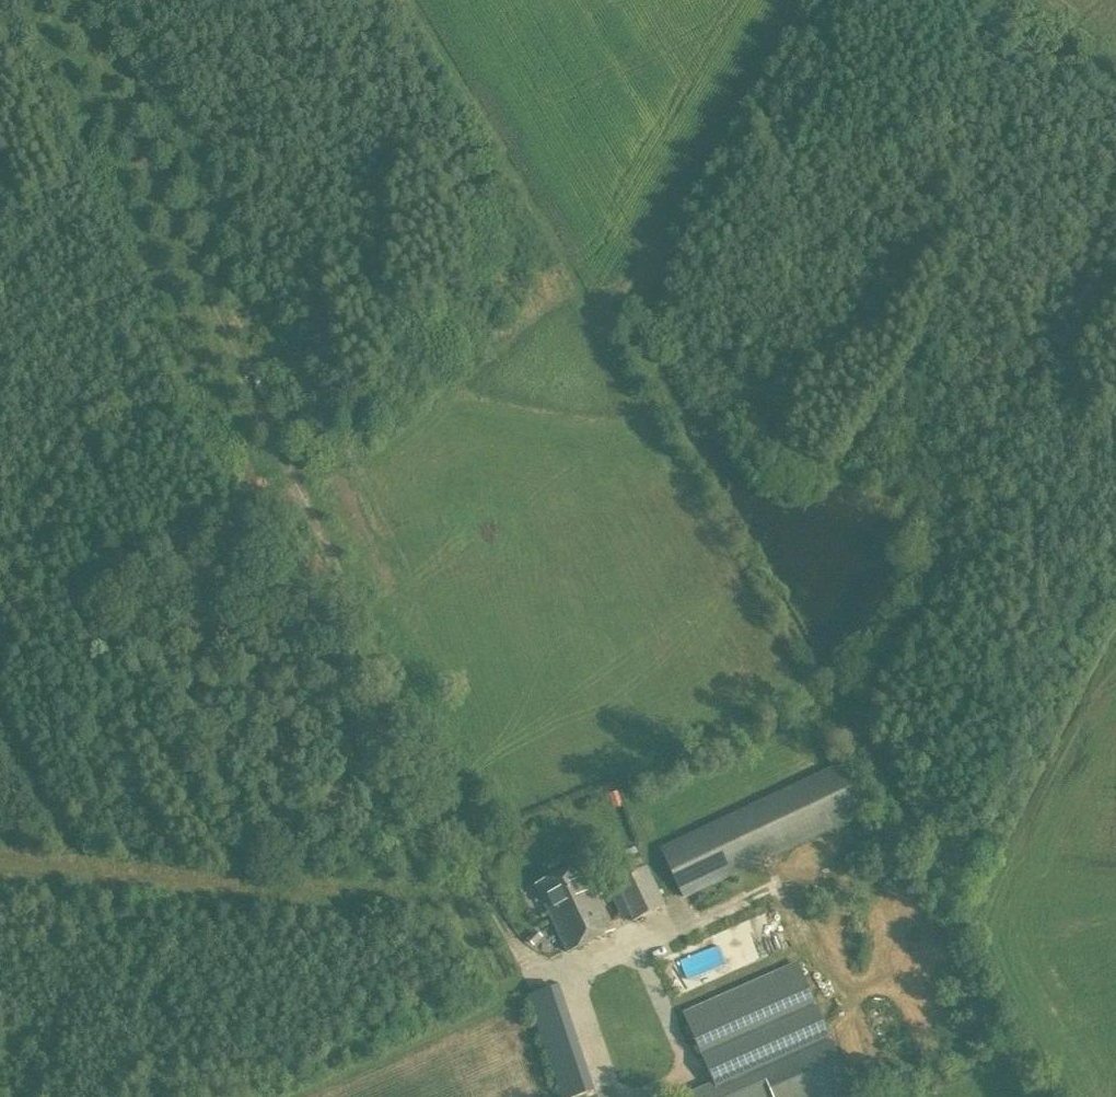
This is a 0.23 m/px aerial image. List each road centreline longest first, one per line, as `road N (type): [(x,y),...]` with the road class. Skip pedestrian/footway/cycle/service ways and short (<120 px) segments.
road 1 (track): [(46,0),(154,242),(314,550),(518,995)]

